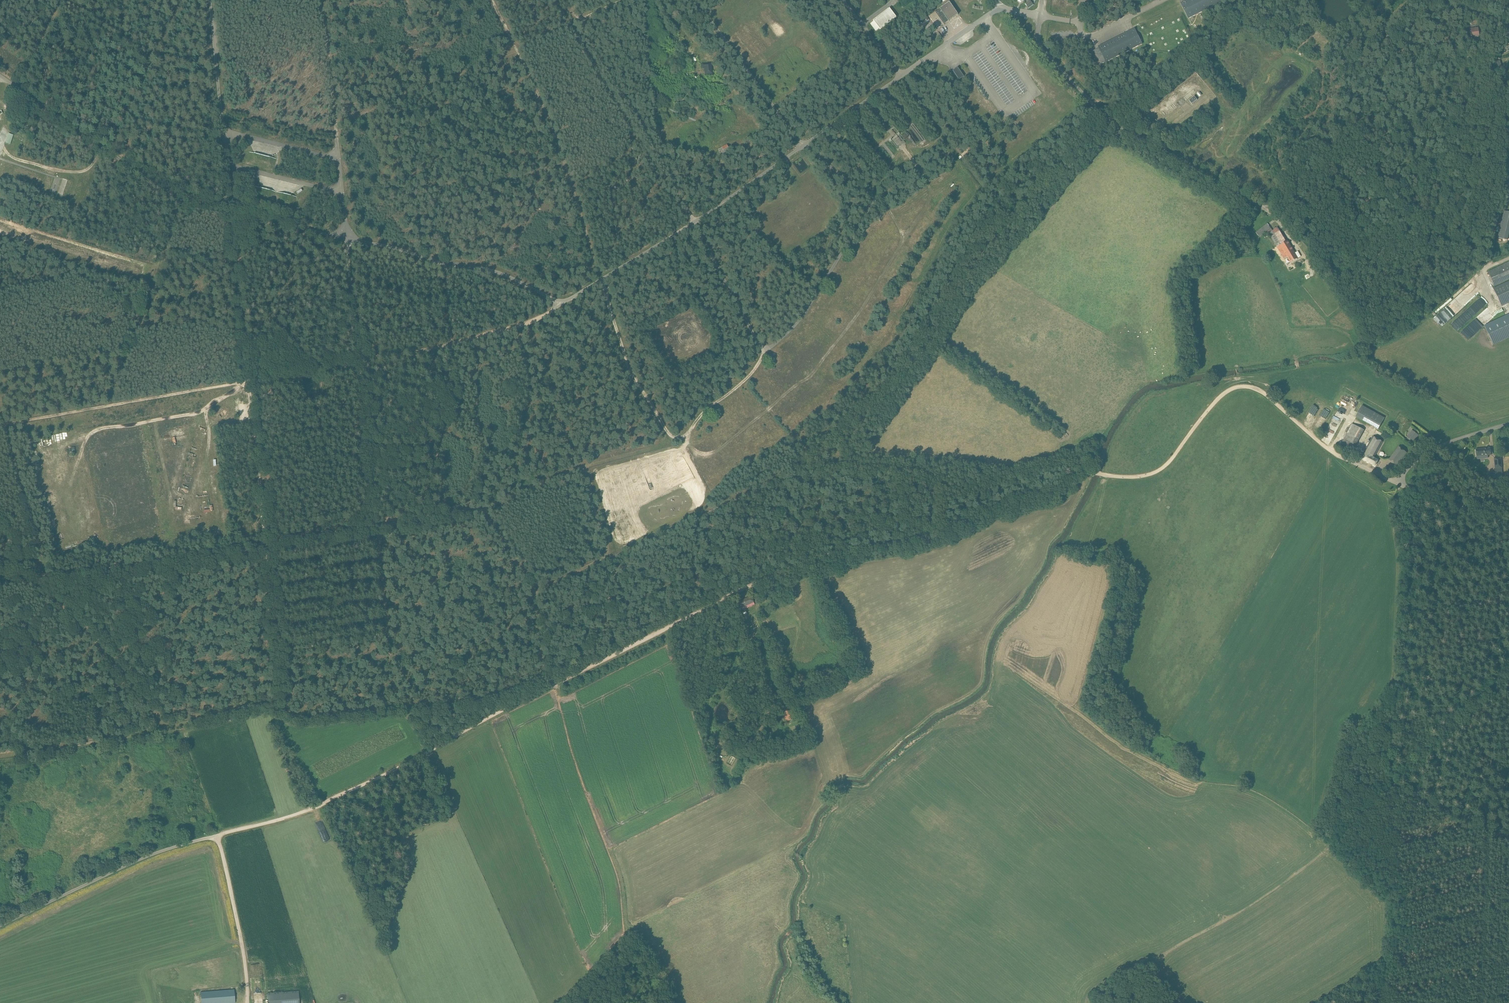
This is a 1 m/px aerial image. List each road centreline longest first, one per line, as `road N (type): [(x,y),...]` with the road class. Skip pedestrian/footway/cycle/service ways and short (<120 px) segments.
road 1 (track): [(247,1002),(218,835),(328,801),(798,564),(953,527)]
road 2 (track): [(1402,485),(1328,449),(1262,392),(1242,386),(1218,399),(1172,458),(1147,474)]
road 3 (unclassified): [(1508,525),(1402,485),(1430,451),(1508,424)]
road 4 (unclassified): [(0,926),(145,857),(218,835)]
road 5 (track): [(953,527),(1064,491),(1087,475),(1147,474)]

